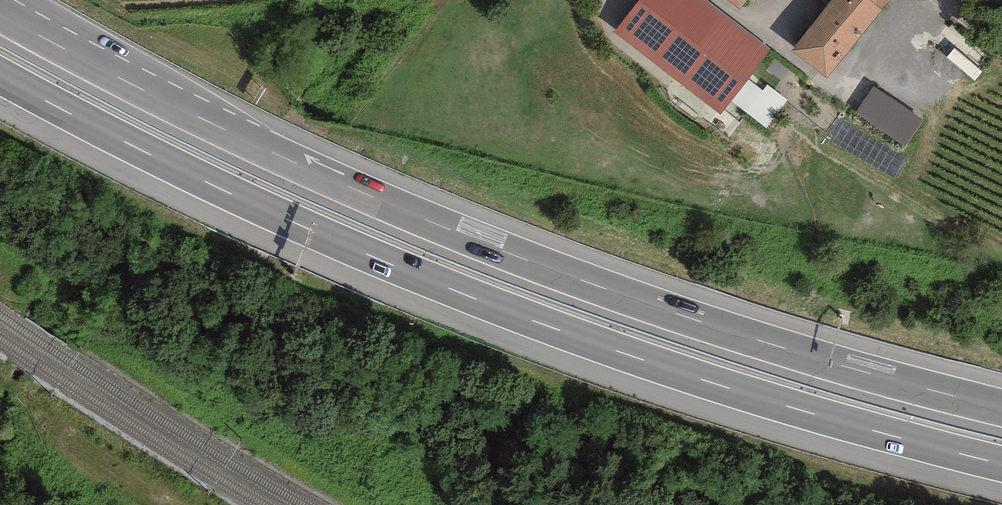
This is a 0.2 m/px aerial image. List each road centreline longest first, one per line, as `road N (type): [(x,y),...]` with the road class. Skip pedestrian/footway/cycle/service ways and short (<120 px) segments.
road 1 (motorway): [(1001,407),(820,358),(504,250),(265,148),(0,11)]
road 2 (motorway): [(0,76),(297,224),(464,295),(749,396),(1001,465)]

